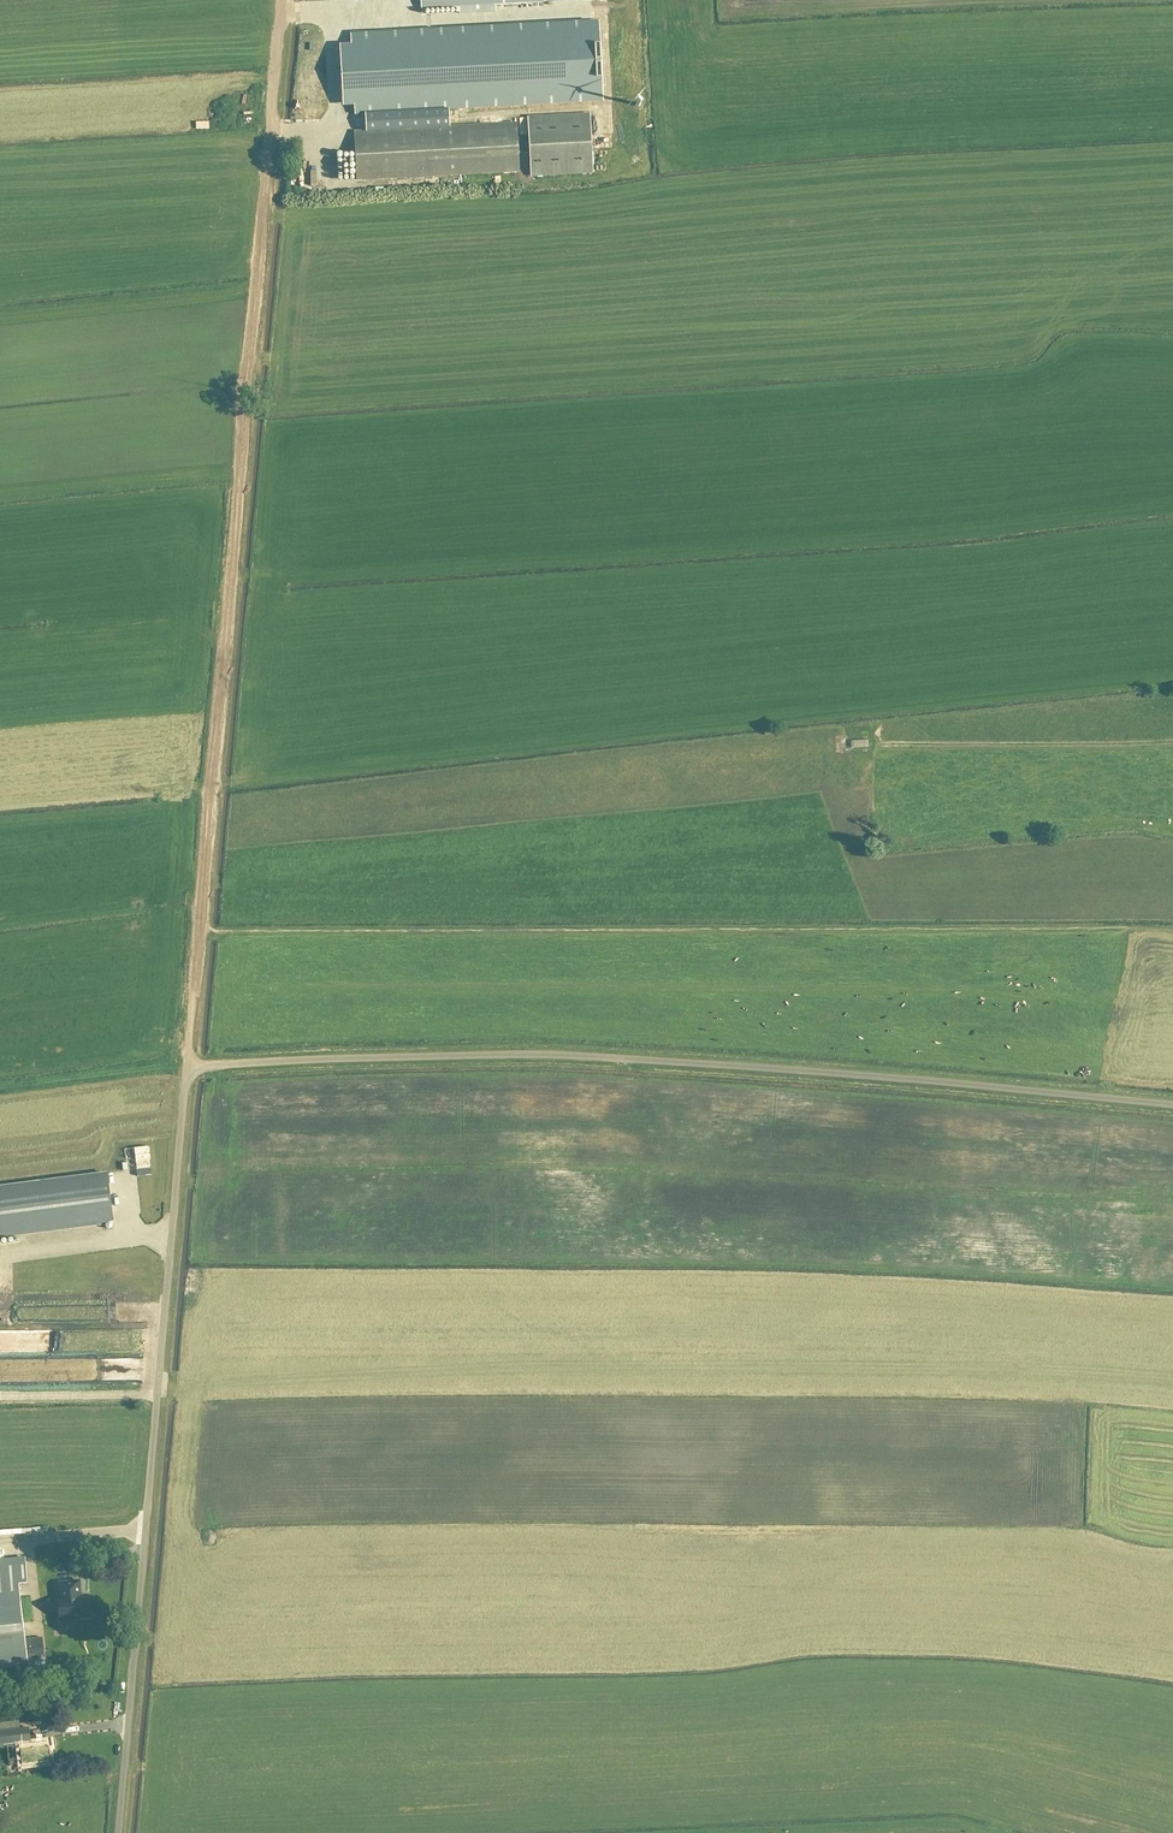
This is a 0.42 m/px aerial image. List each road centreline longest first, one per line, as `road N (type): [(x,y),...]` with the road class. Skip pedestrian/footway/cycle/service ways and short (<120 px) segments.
road 1 (track): [(186,1065),(282,0)]
road 2 (unclassified): [(1172,1106),(658,1063),(186,1065)]
road 3 (unclassified): [(118,1832),(186,1065)]

